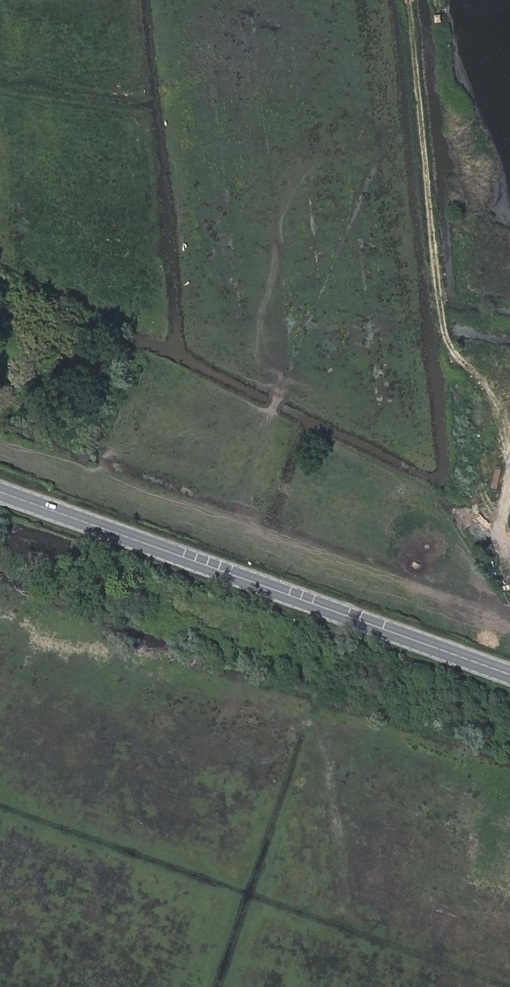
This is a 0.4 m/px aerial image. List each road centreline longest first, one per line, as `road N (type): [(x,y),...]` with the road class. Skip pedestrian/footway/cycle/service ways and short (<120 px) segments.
road 1 (tertiary): [(509,670),(0,490)]
road 2 (track): [(408,0),(448,343),(470,380),(504,409)]

